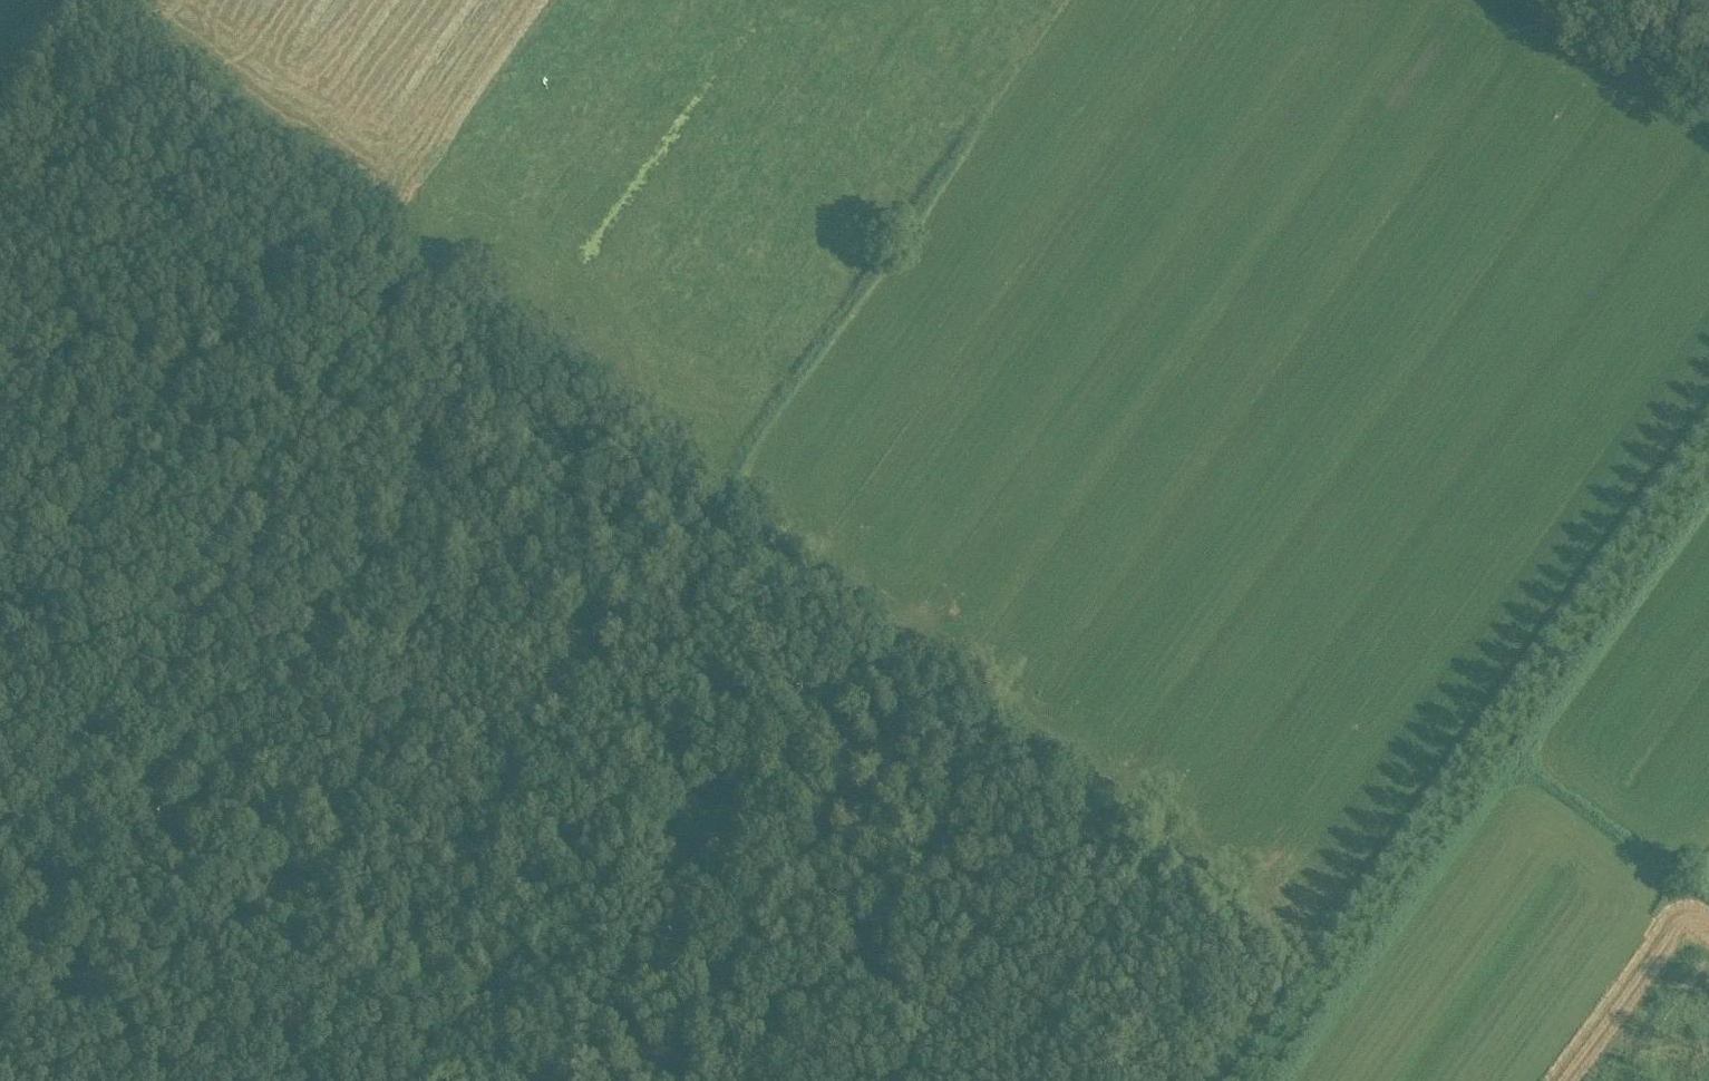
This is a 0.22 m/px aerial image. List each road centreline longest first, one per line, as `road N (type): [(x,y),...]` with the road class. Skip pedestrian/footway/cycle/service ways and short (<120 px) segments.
road 1 (track): [(1247,1080),(1708,453)]

